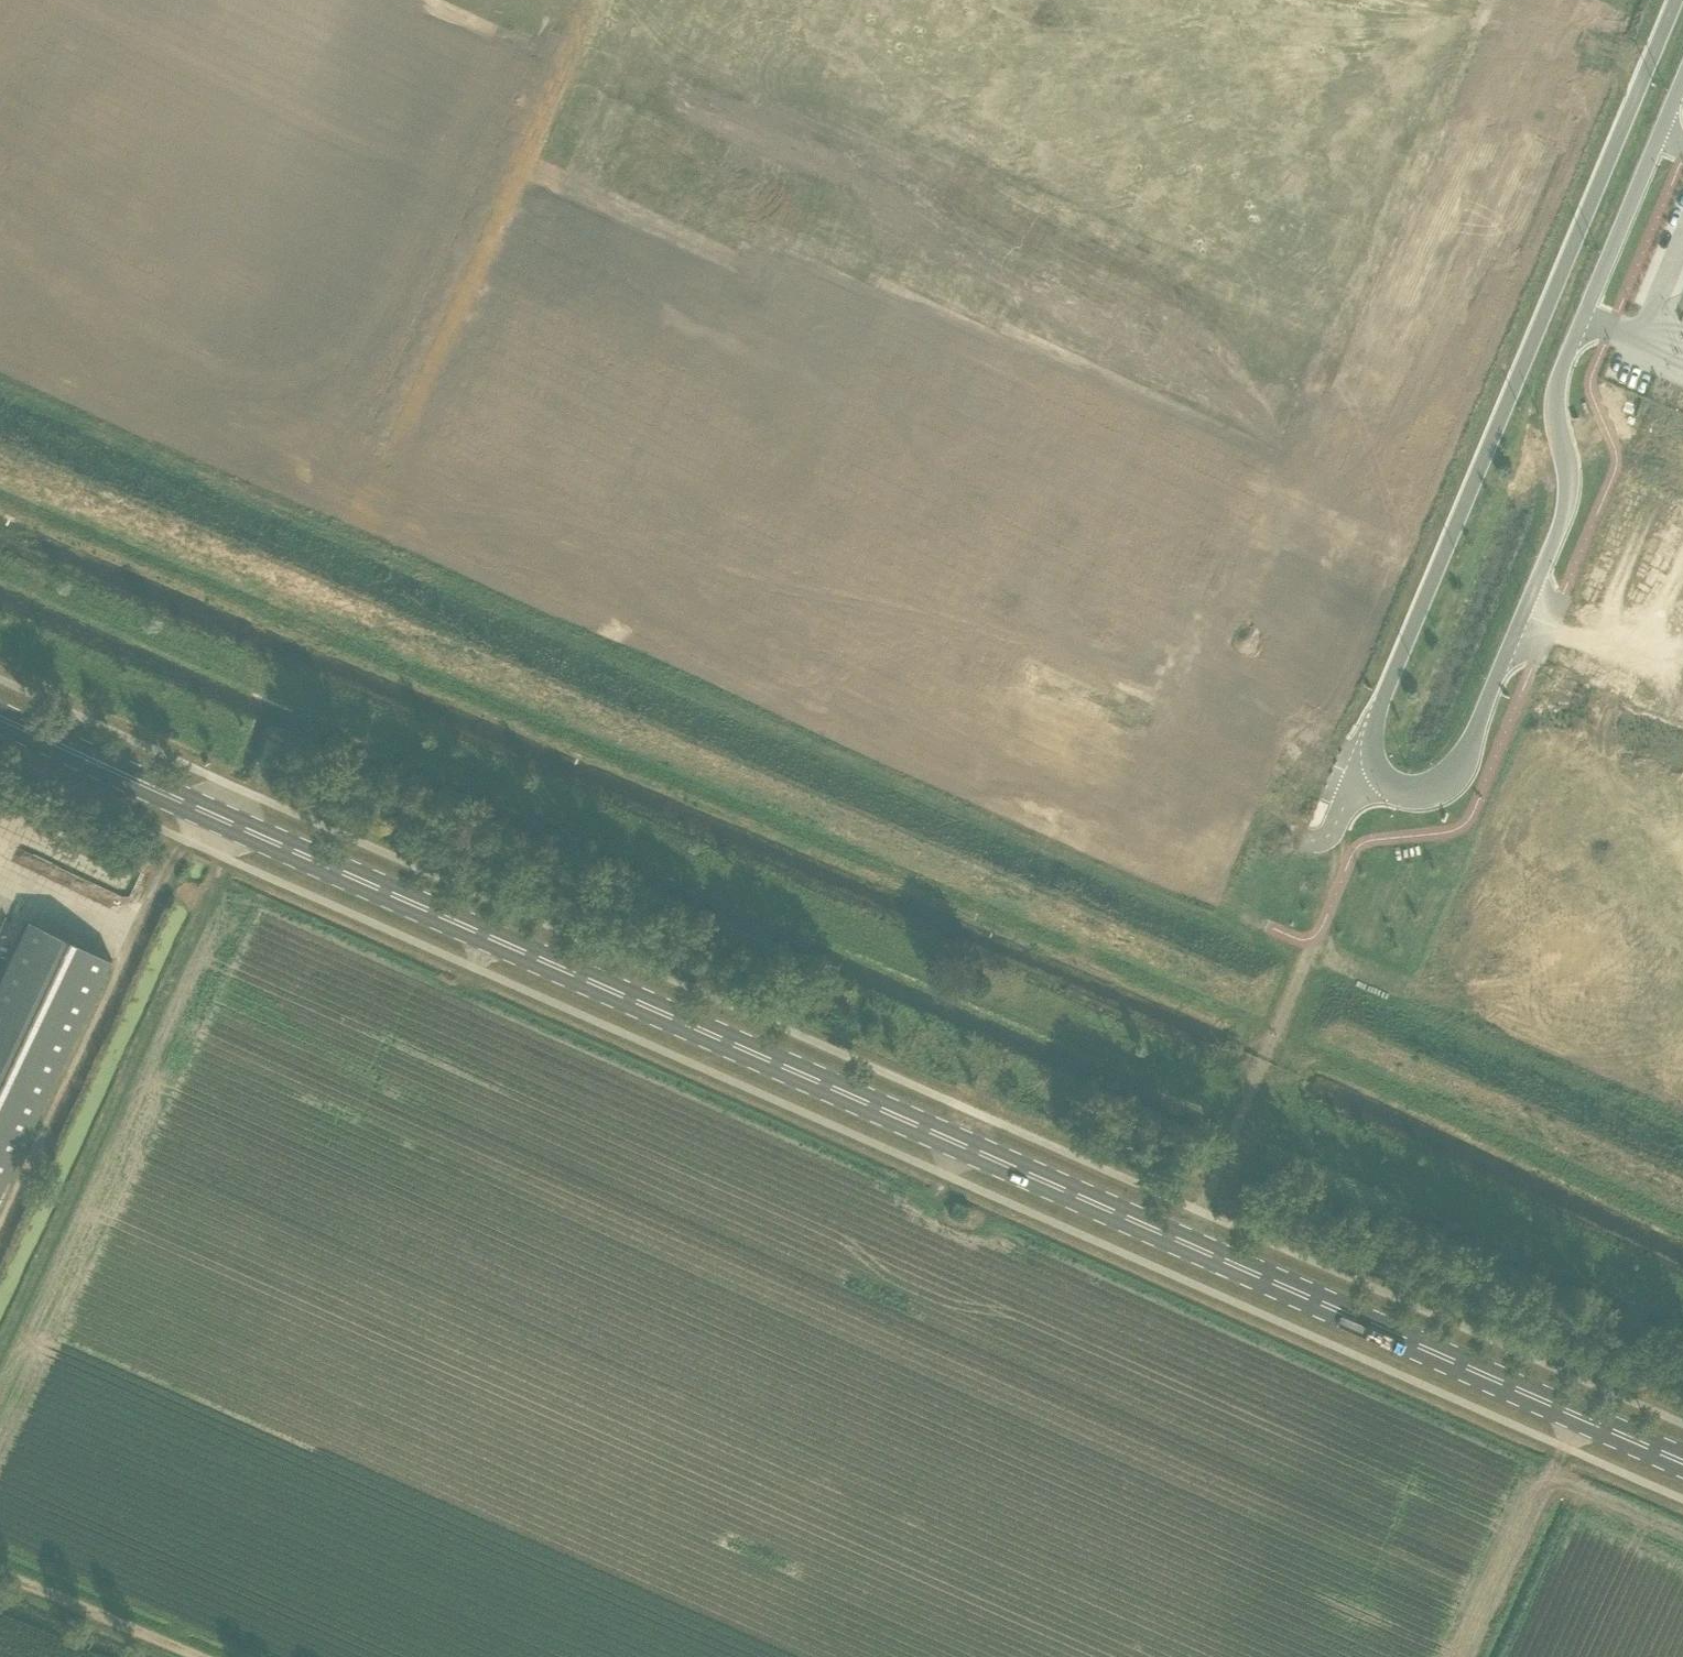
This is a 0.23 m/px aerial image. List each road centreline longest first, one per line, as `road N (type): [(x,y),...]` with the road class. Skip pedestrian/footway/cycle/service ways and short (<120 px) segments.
road 1 (secondary): [(1682,1461),(0,722)]
road 2 (unclassified): [(1678,0),(1358,772),(1407,791),(1440,784),(1465,756),(1565,497),(1554,392),(1682,76)]
road 3 (track): [(188,1656),(0,1575)]

